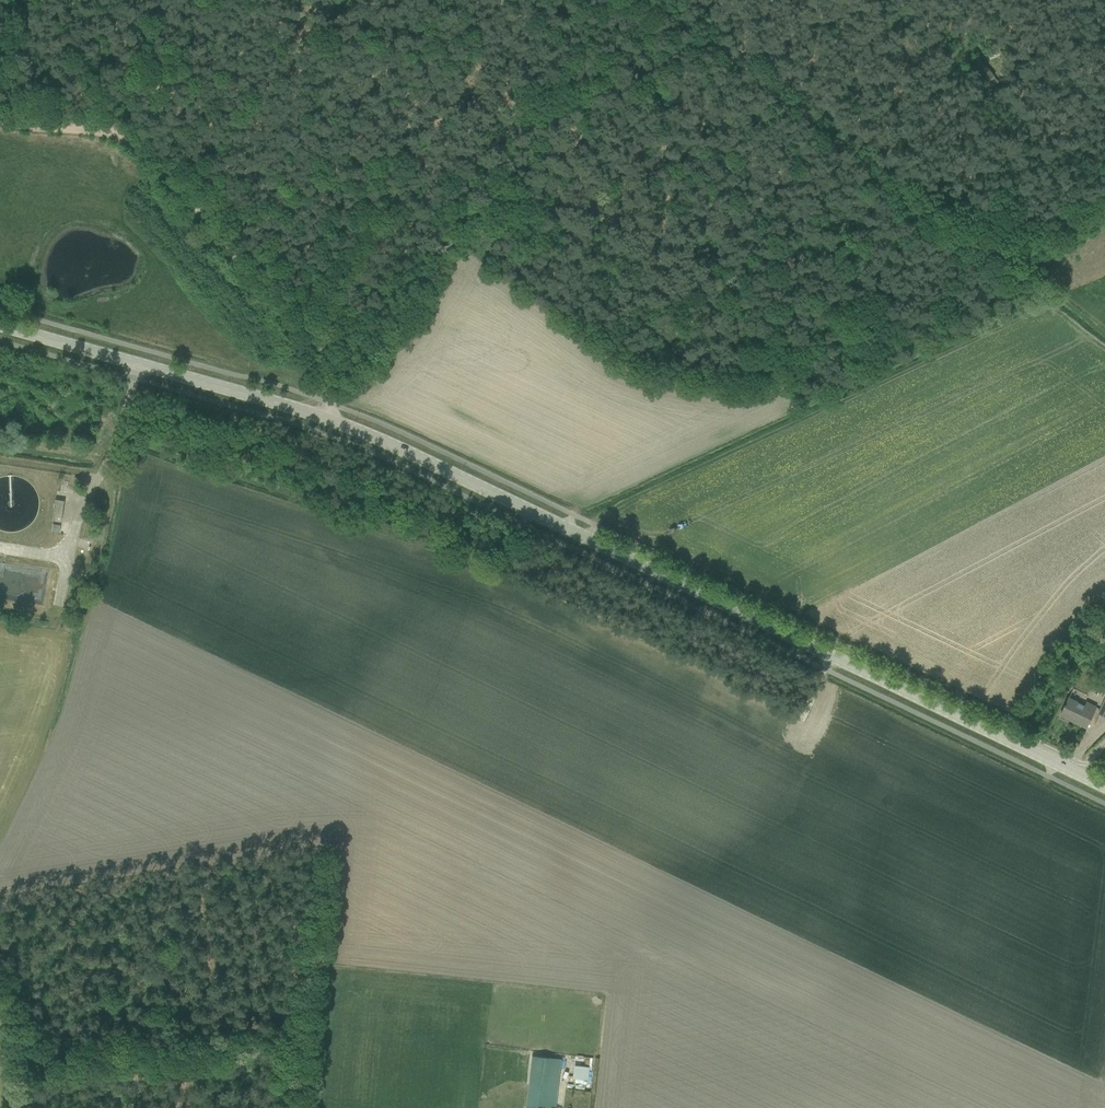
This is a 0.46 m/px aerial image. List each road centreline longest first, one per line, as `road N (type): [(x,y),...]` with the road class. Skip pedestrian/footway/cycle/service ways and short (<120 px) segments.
road 1 (secondary): [(1104,786),(331,420)]
road 2 (track): [(336,399),(274,307),(157,162),(111,135),(0,121)]
road 3 (secondary): [(331,420),(0,325)]

